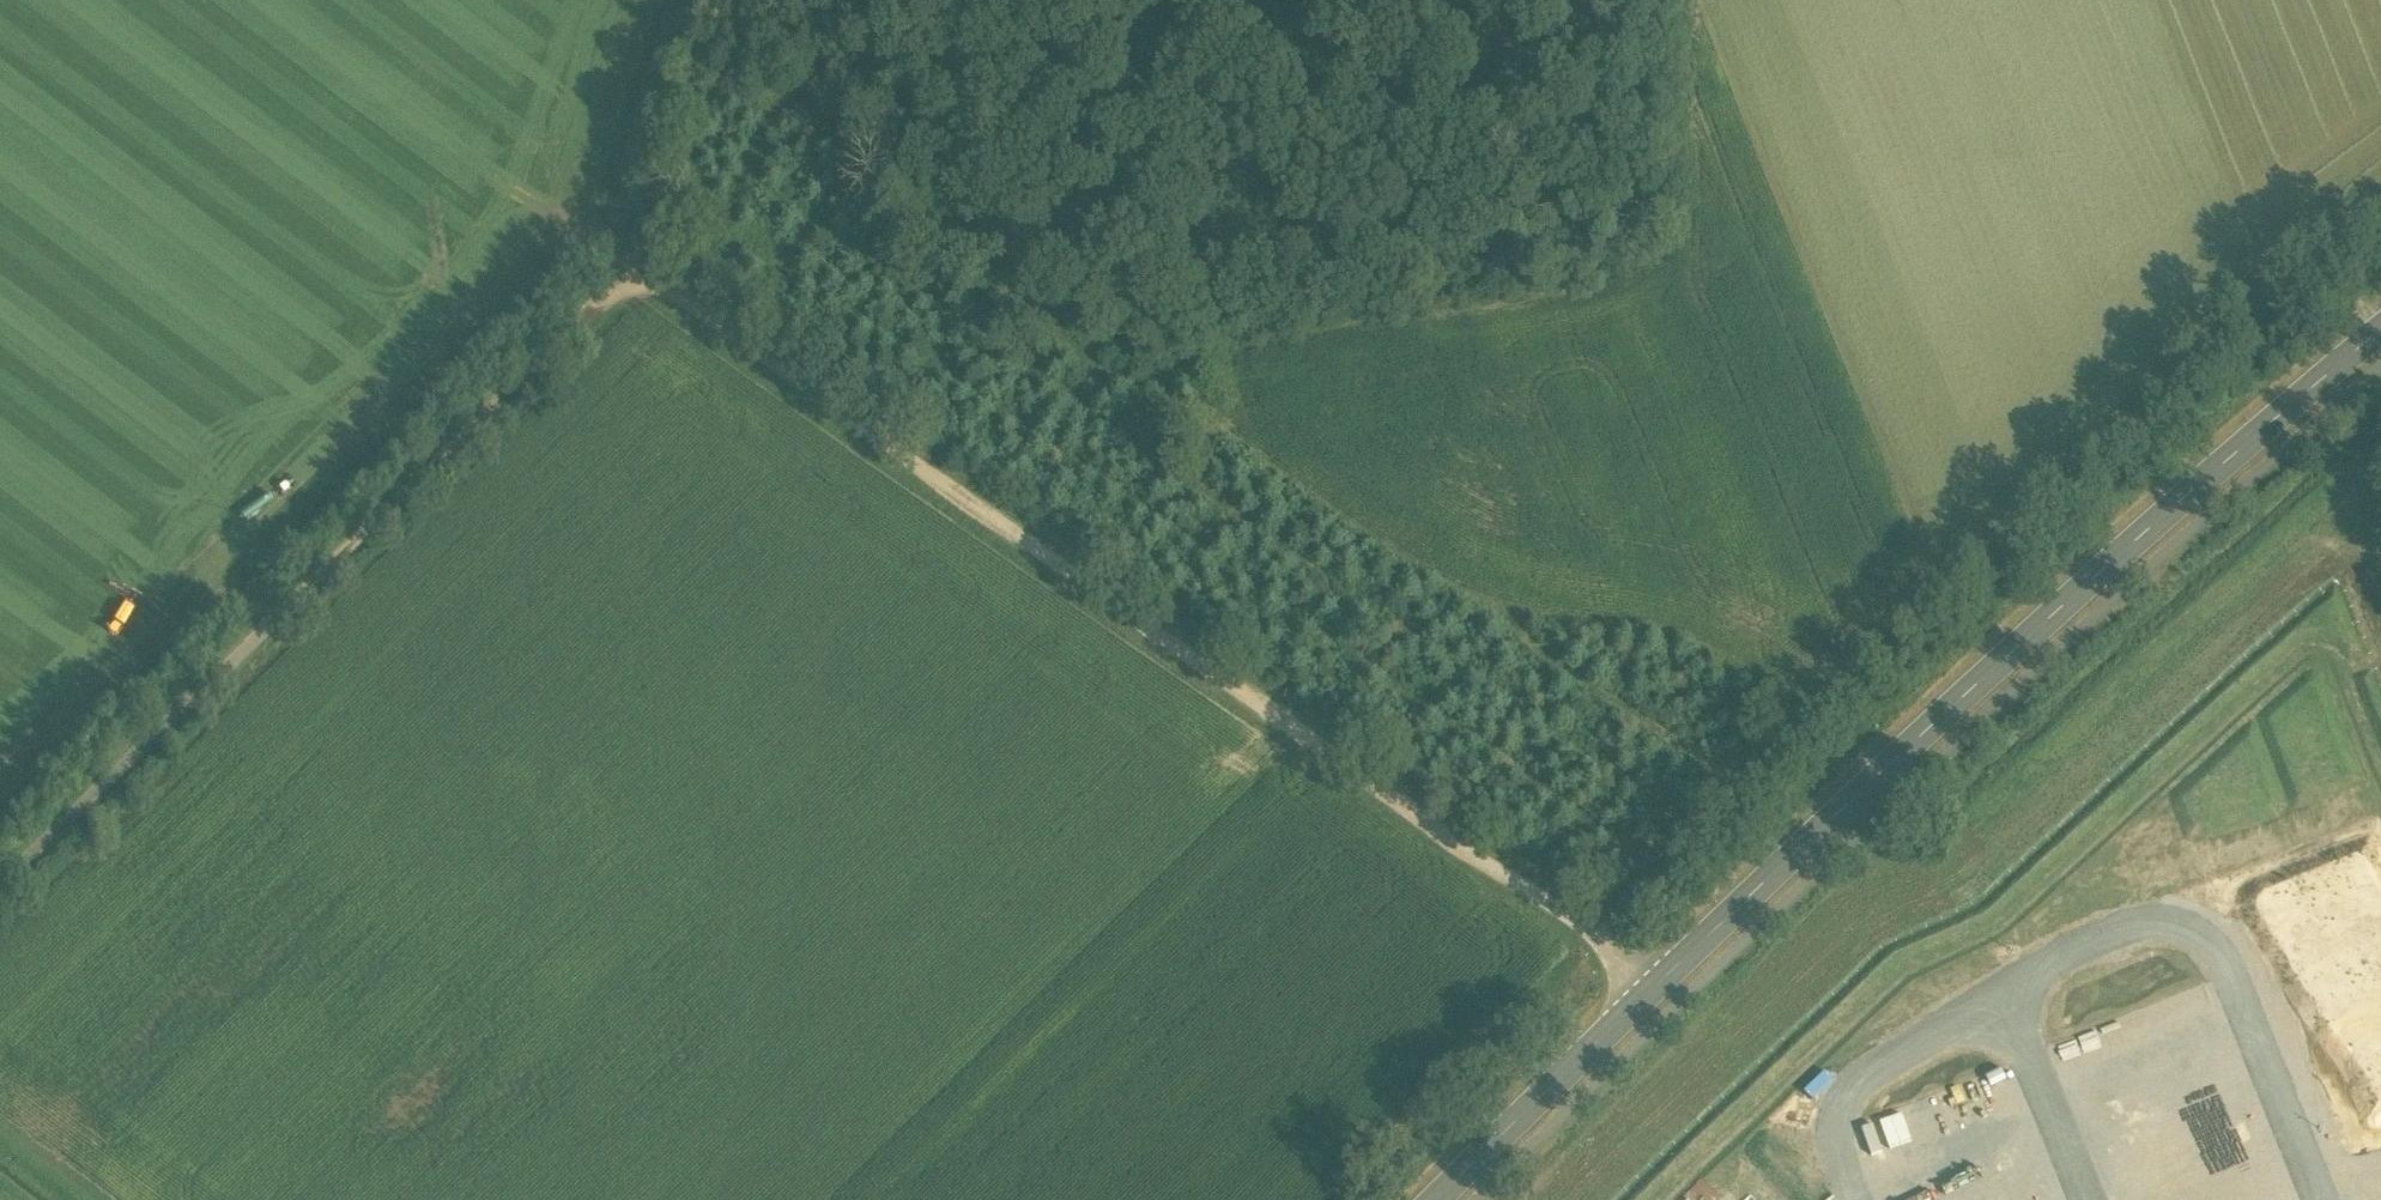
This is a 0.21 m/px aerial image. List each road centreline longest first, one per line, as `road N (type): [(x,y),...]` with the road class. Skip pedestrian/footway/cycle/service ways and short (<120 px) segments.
road 1 (track): [(304,595),(568,327),(628,295),(703,311),(1661,983)]
road 2 (secondary): [(1440,1199),(2012,653),(2380,330)]
road 3 (unclassified): [(0,888),(304,595)]

